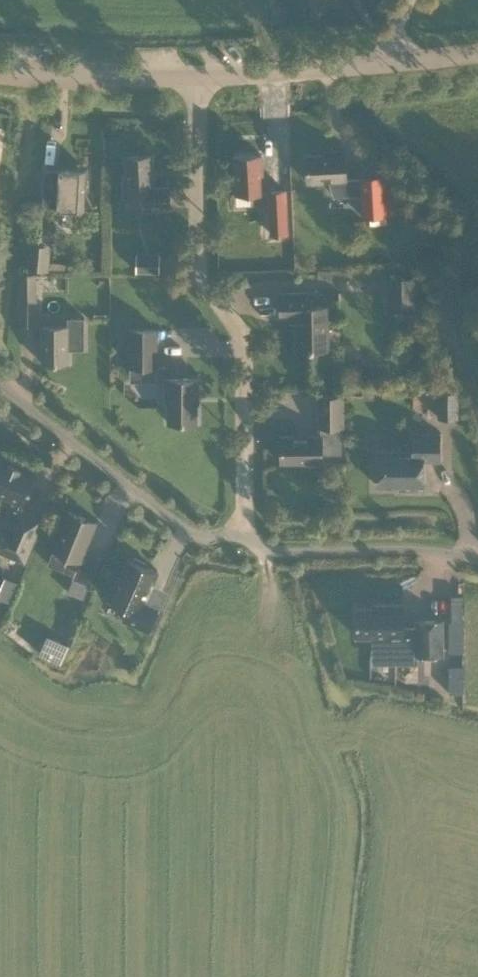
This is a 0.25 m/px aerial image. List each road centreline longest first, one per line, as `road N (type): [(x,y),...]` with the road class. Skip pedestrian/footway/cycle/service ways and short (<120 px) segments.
road 1 (residential): [(245,548),(244,342),(197,269),(198,78)]
road 2 (unclassified): [(245,548),(191,537),(0,392)]
road 3 (tertiary): [(477,52),(198,78)]
road 4 (unclassified): [(245,548),(440,555),(477,567)]
road 5 (tertiary): [(198,78),(0,67)]

